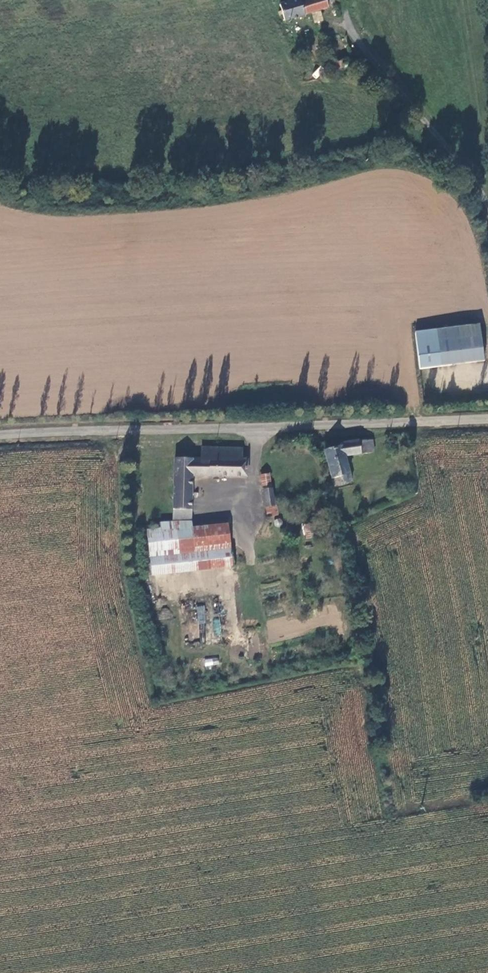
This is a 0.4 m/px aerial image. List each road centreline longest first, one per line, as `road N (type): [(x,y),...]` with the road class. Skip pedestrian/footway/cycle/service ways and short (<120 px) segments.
road 1 (unclassified): [(487,418),(0,434)]

